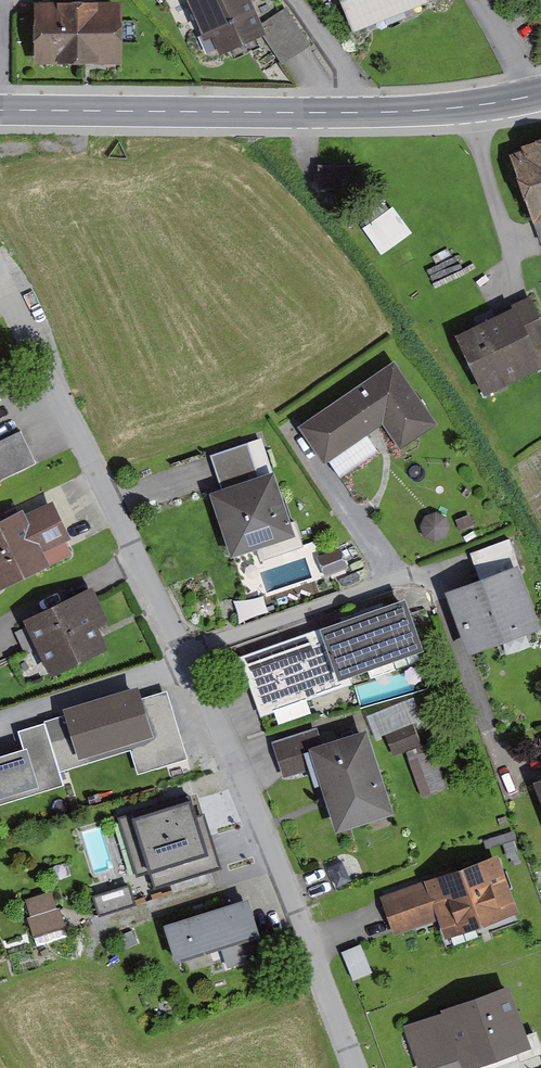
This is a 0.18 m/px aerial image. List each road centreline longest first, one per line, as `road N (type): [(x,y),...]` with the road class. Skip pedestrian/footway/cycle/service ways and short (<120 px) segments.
road 1 (residential): [(0,265),(235,745),(361,1067)]
road 2 (secondary): [(540,95),(369,111),(0,108)]

